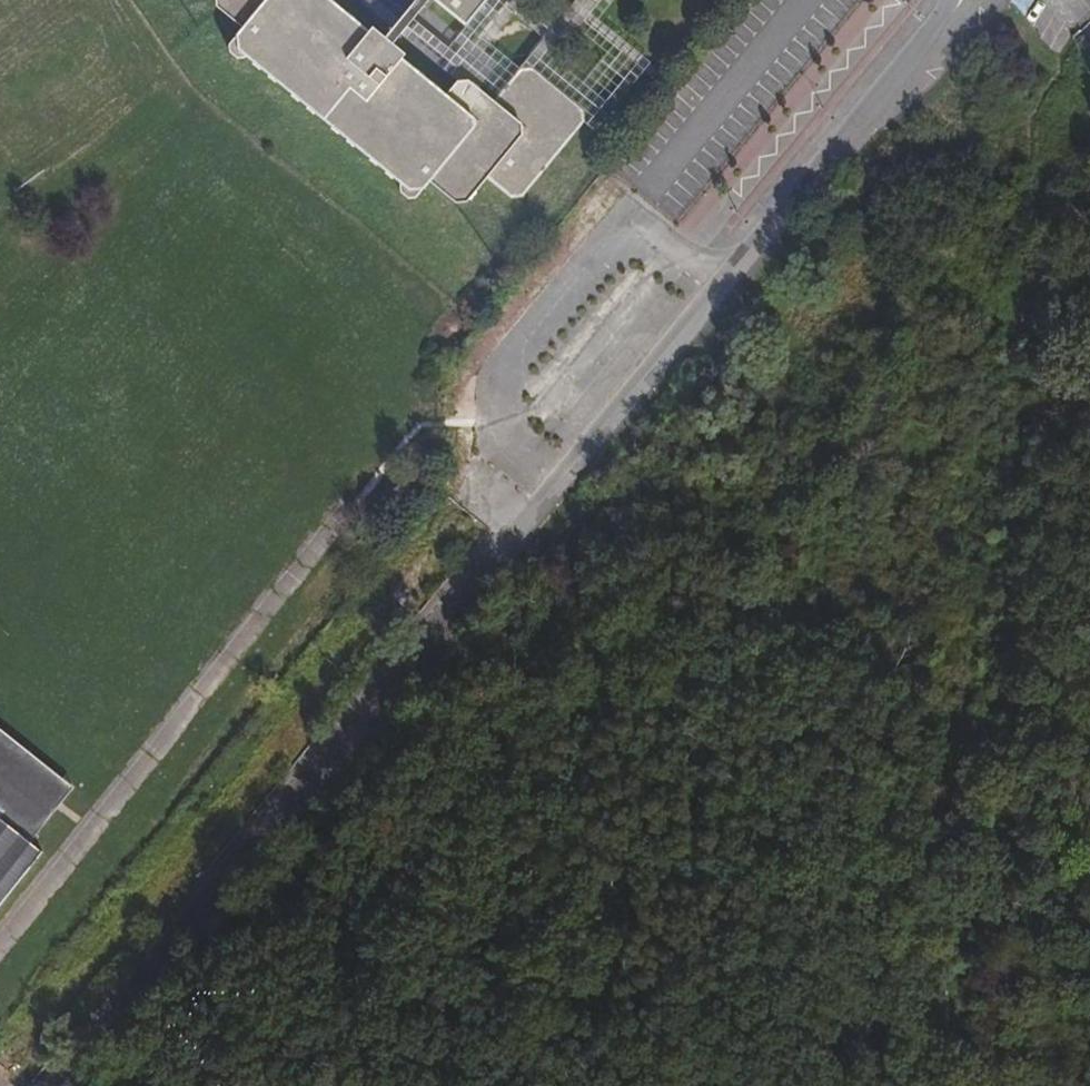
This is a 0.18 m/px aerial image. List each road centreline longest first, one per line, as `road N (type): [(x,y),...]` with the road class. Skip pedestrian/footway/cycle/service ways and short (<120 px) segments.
road 1 (unclassified): [(55,1085),(962,0)]

